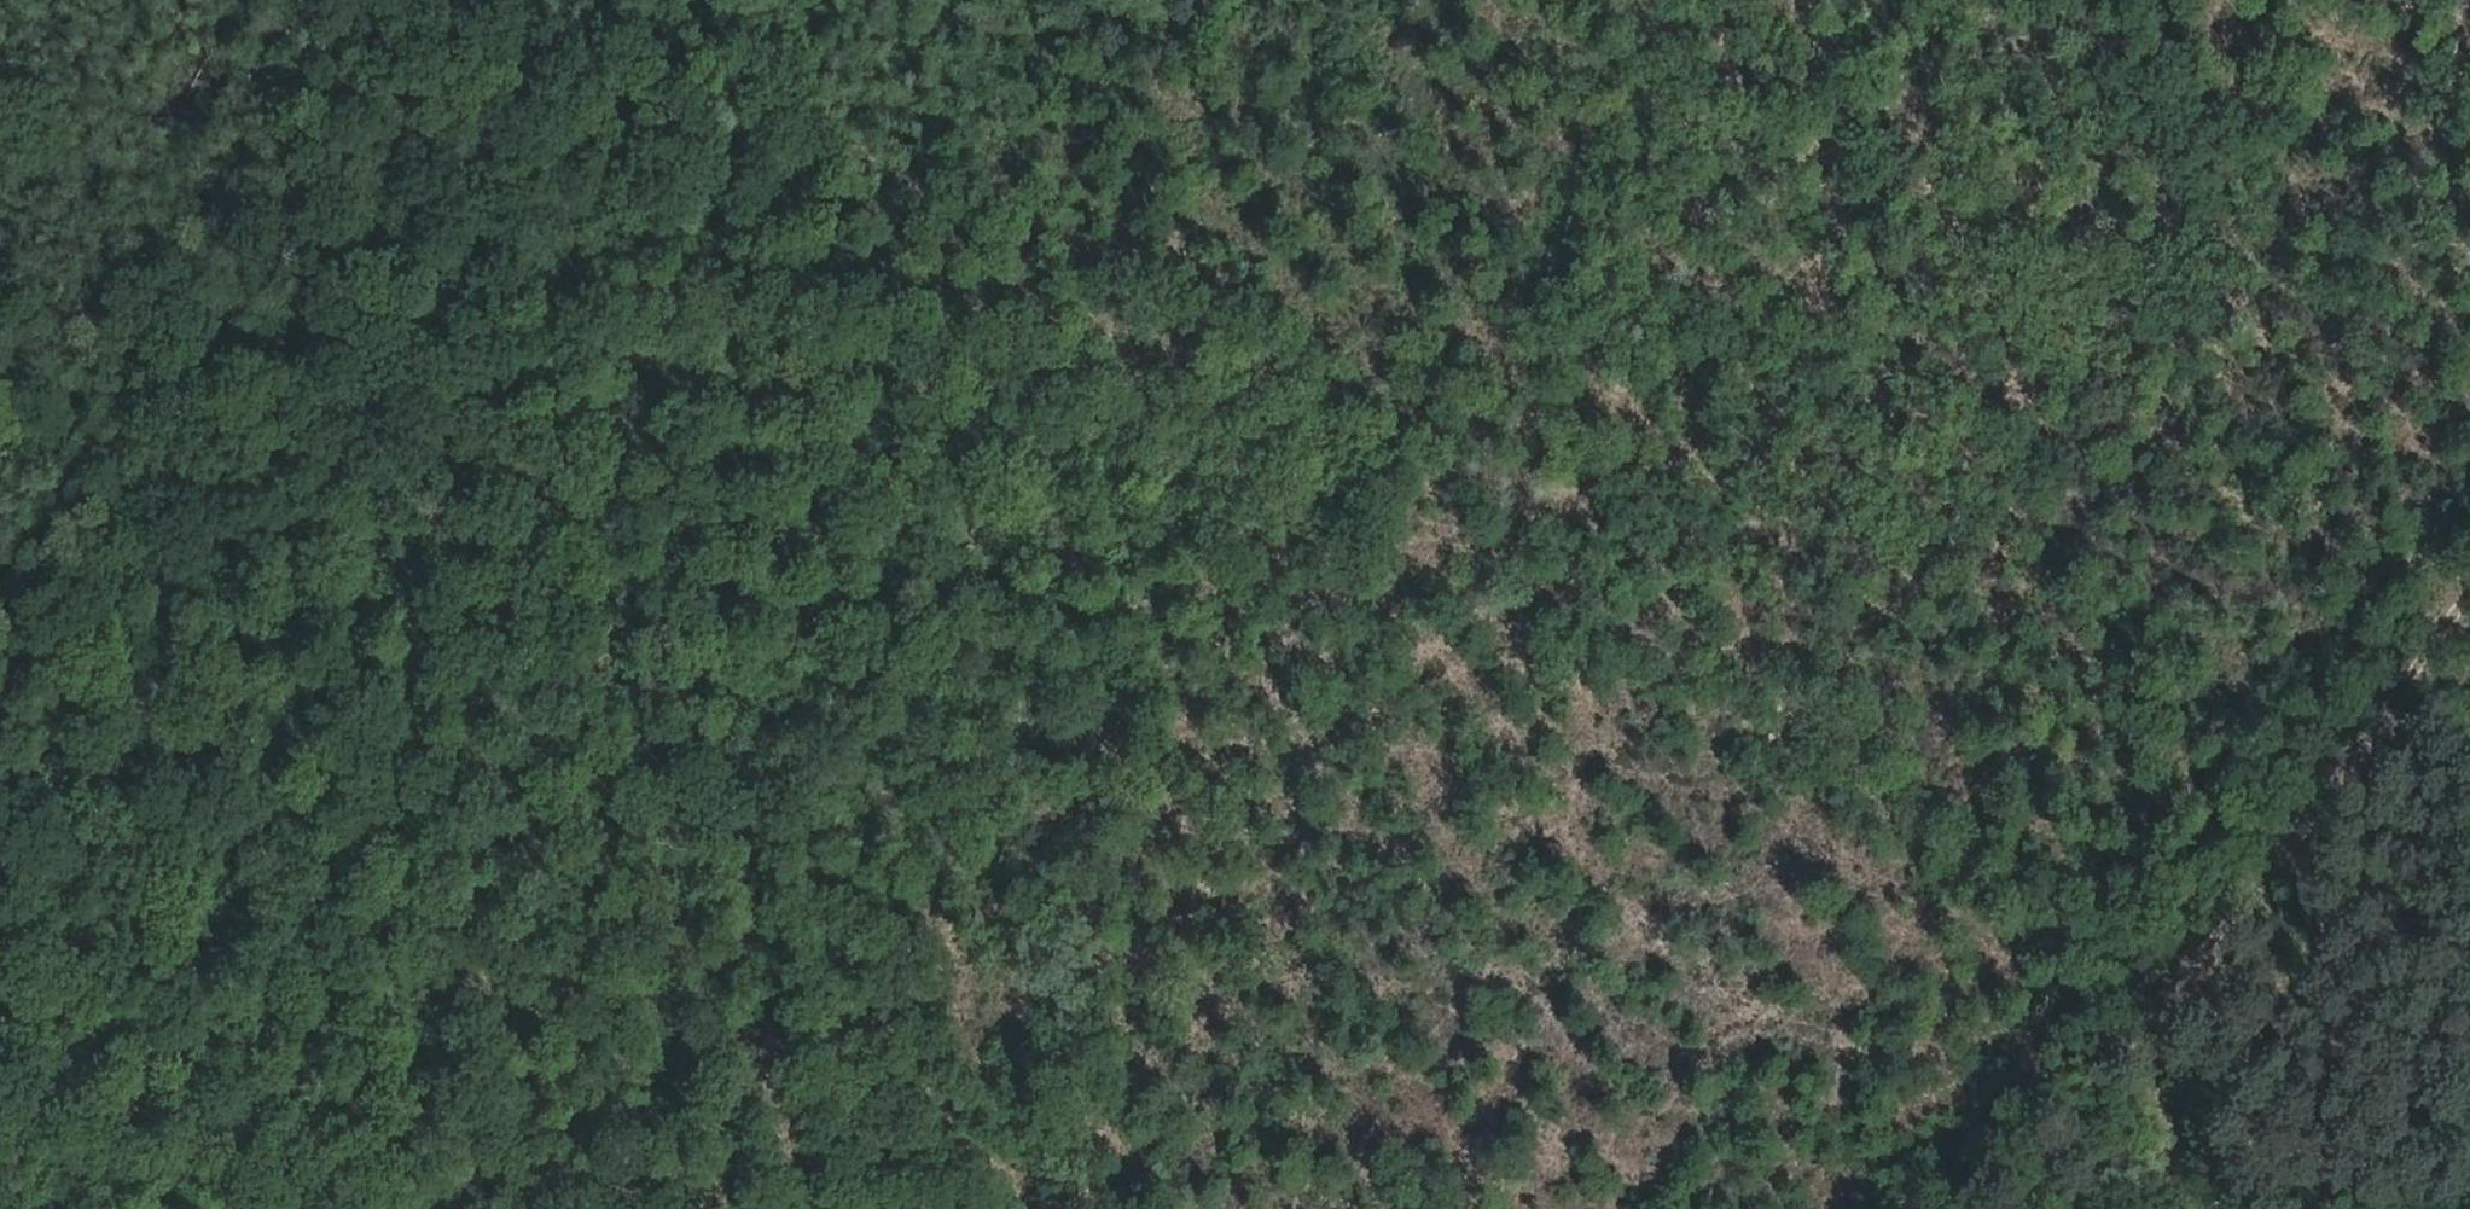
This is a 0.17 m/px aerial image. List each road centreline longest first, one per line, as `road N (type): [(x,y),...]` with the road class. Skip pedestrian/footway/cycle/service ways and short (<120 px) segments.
road 1 (track): [(2469,556),(2155,1006)]
road 2 (track): [(2196,1208),(2178,1170),(2155,1006),(1956,1176),(1928,1208)]

